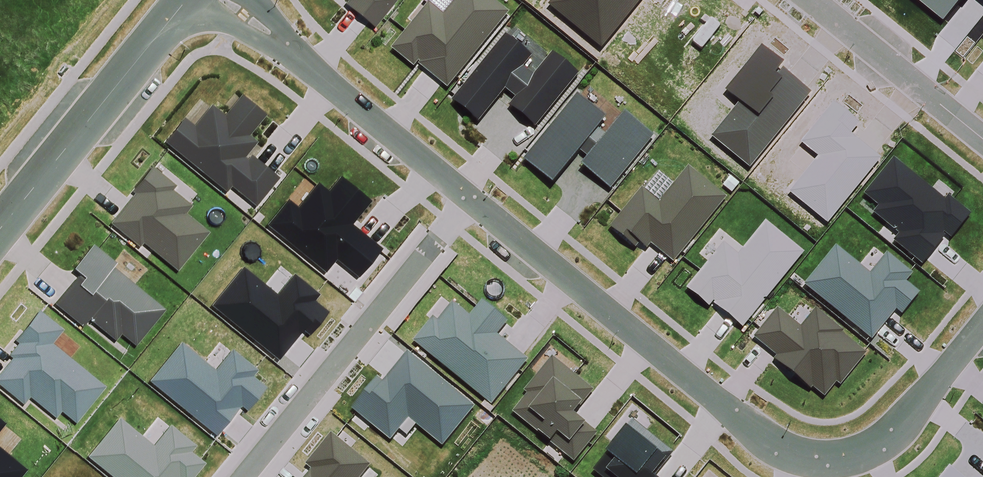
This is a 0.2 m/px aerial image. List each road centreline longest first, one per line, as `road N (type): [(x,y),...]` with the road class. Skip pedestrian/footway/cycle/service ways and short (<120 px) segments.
road 1 (residential): [(471,199),(758,435),(786,448),(822,456),(866,448),(931,393),(982,324)]
road 2 (residential): [(471,199),(244,476)]
road 3 (residential): [(221,0),(471,199)]
road 4 (residential): [(0,228),(186,0)]
road 5 (residential): [(811,0),(982,138)]

